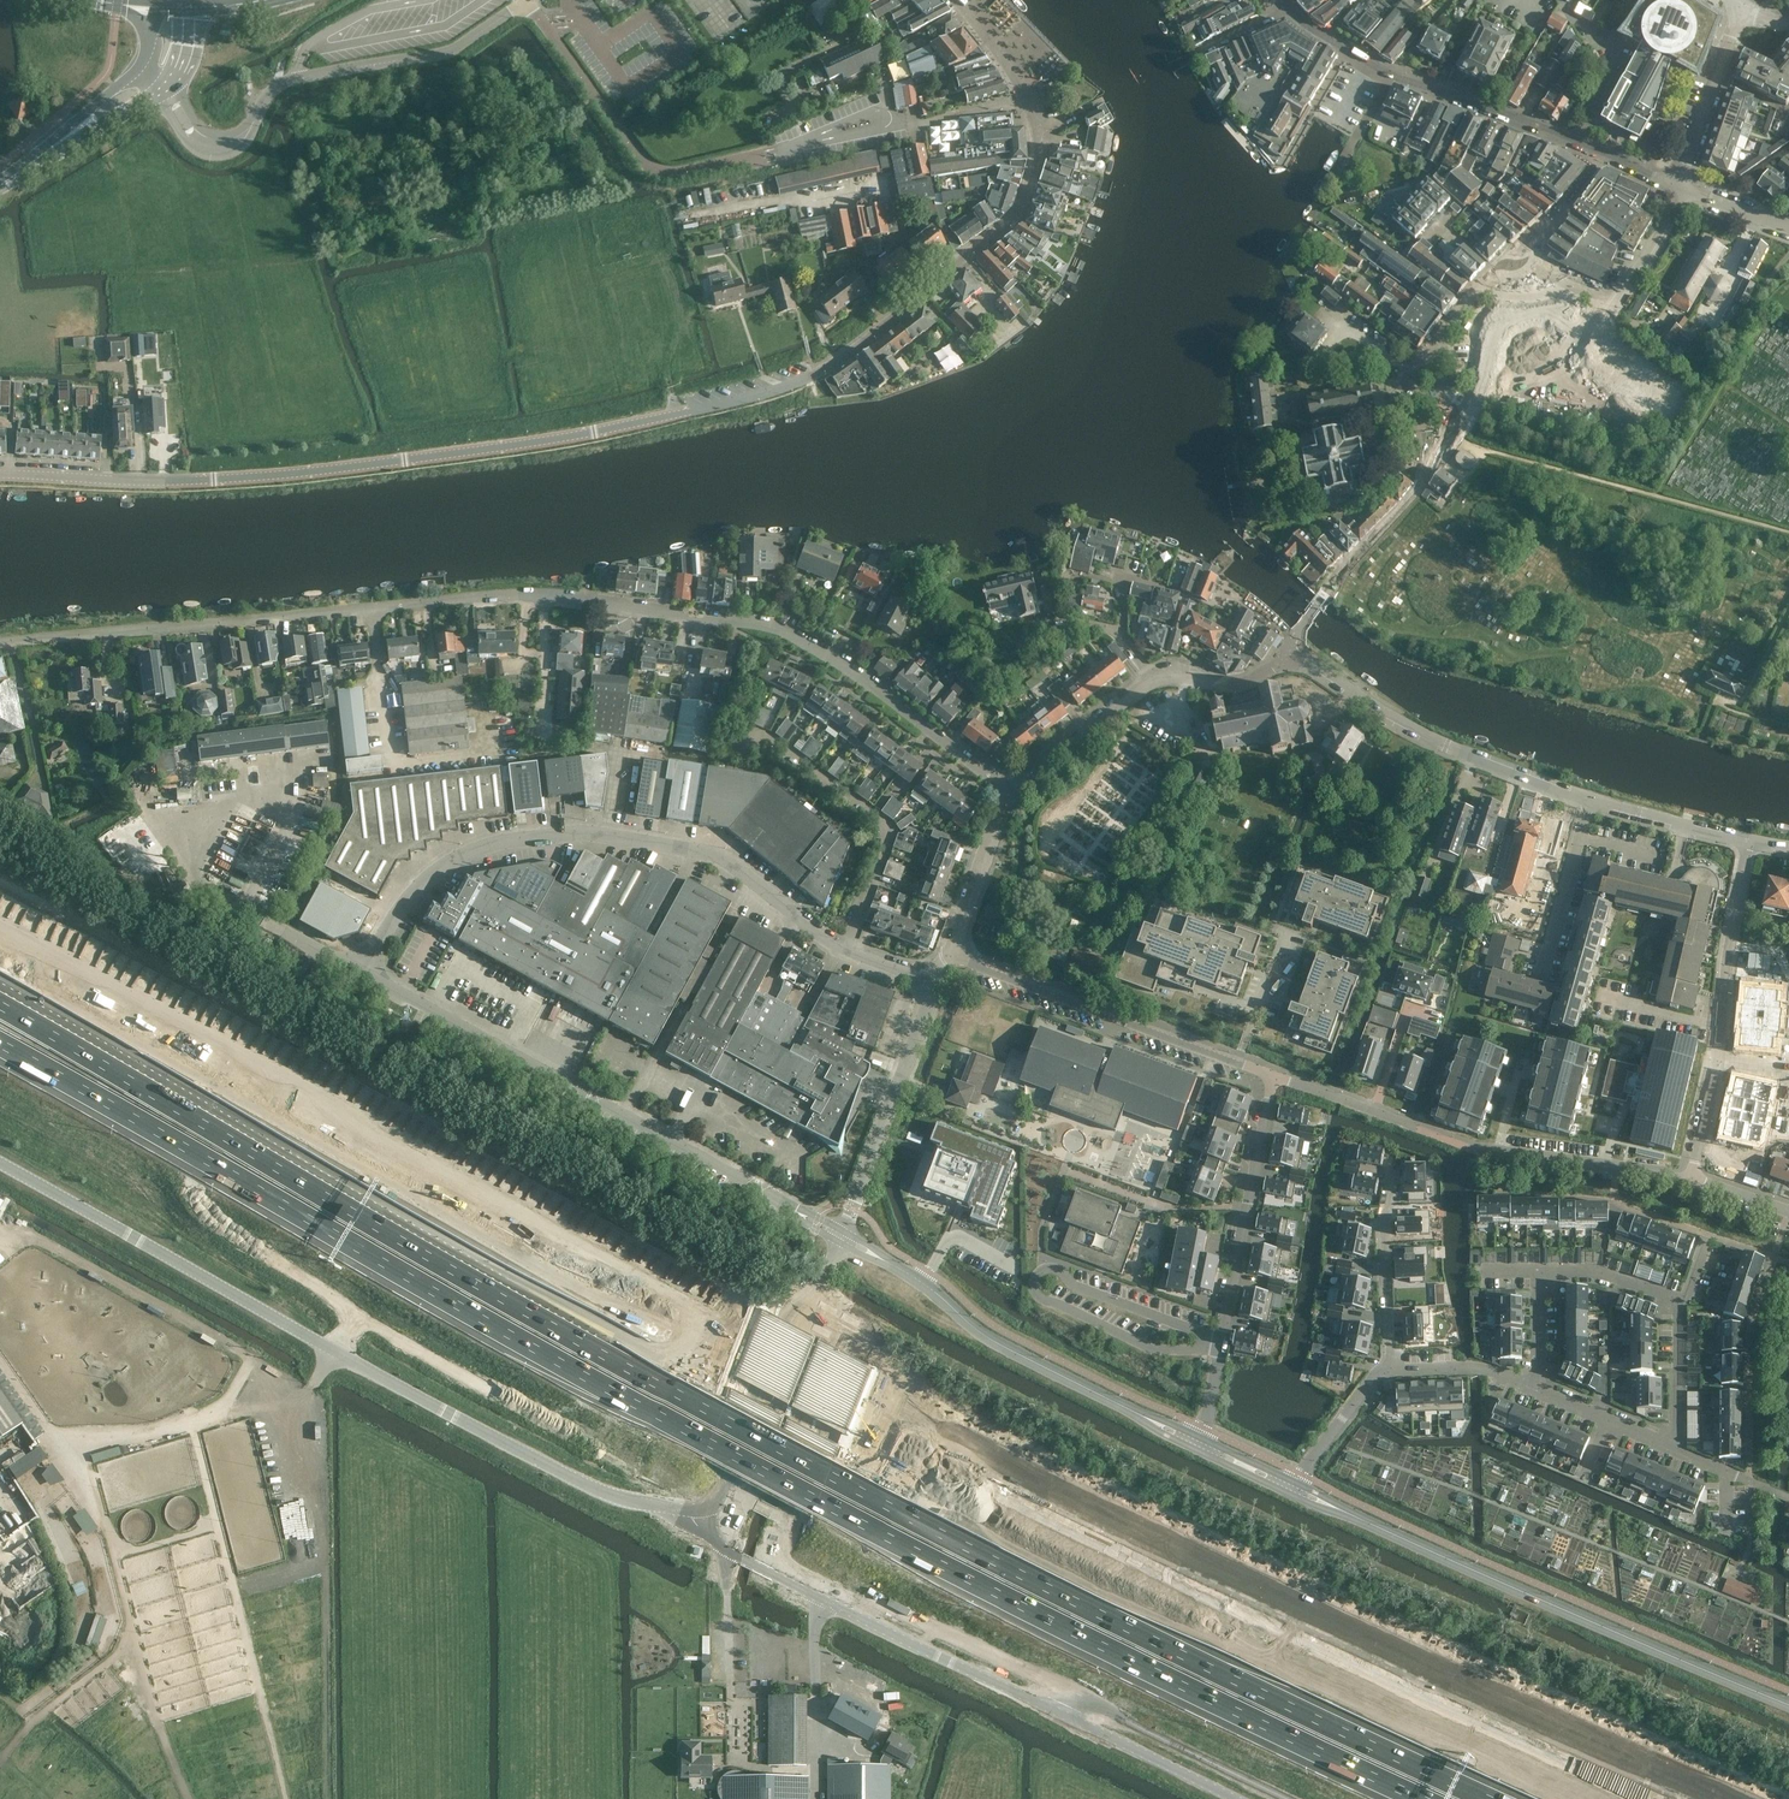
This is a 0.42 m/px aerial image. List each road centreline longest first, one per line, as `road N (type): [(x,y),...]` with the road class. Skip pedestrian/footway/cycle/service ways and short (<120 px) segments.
road 1 (motorway): [(1696,1798),(1144,1546),(747,1346),(0,925)]
road 2 (unclassified): [(1040,131),(1036,169),(1014,220),(828,367),(757,397),(524,444),(256,477),(0,474)]
road 3 (motorway): [(446,1259),(719,1421),(1478,1798)]
road 4 (residential): [(0,643),(555,597),(671,611),(768,626),(818,647),(1009,789)]
road 5 (unclassified): [(0,1163),(596,1491),(652,1508),(691,1510)]
road 6 (residential): [(937,983),(834,945),(718,859),(569,833),(463,856),(408,895),(353,969)]
road 7 (tertiary): [(1236,1798),(739,1559),(691,1510)]
road 8 (unclassified): [(843,1237),(353,969)]
road 9 (tertiary): [(1788,1701),(1293,1486)]
road 10 (motorway): [(0,959),(446,1259)]
road 11 (motorway): [(0,1026),(197,1137),(446,1259)]
road 12 (unclassified): [(1749,841),(1592,800),(1442,743),(1285,655)]
road 13 (motorway): [(0,1048),(446,1259)]
road 14 (track): [(0,1373),(92,1509),(189,1798)]
road 15 (residential): [(1287,10),(1393,76),(1603,151),(1675,186)]
road 16 (tertiary): [(1201,1443),(996,1339),(924,1279),(843,1237)]
road 17 (residential): [(1201,1443),(1272,1076)]
road 18 (residential): [(1272,1076),(948,954)]
road 19 (unclassified): [(1009,789),(1154,677),(1234,685),(1285,655)]
road 20 (tertiary): [(691,1510),(716,1498),(730,1479),(843,1237)]
road 21 (unclassified): [(528,0),(653,171),(751,158)]
road 22 (unclassified): [(258,112),(284,81),(448,52),(527,0)]
road 23 (unclassified): [(843,1237),(937,983)]
road 24 (unclassified): [(1462,422),(1482,391),(1508,316),(1531,309),(1581,331),(1617,306)]
road 25 (residential): [(1435,350),(1505,264),(1529,265),(1617,306)]
road 26 (track): [(326,1798),(326,1567)]
road 27 (unclassified): [(1285,655),(1341,573),(1427,474)]
road 28 (residential): [(1774,1258),(1750,1334),(1749,1480)]
road 29 (residential): [(1720,1063),(1727,959),(1749,841)]
road 30 (residential): [(1696,1178),(1482,1152)]
road 31 (track): [(735,1762),(730,1553)]
road 32 (residential): [(1394,1170),(1381,1230),(1392,1371)]
road 33 (track): [(820,1600),(815,1798)]
road 34 (residential): [(1675,186),(1744,6)]
road 35 (track): [(128,1624),(104,1665),(0,1762)]
road 36 (unclassified): [(948,954),(1009,789)]
road 37 (unclassified): [(155,95),(189,145),(210,156),(241,148),(258,112)]
road 38 (unclassified): [(958,0),(1012,70),(1040,131)]
road 39 (residential): [(1293,1486),(1380,1372),(1392,1371)]
road 40 (residential): [(1672,1447),(1533,1390)]
road 41 (residential): [(1538,1270),(1599,1272),(1683,1299)]
road 42 (residential): [(1683,1299),(1672,1447)]
road 43 (tertiary): [(139,68),(30,163)]
road 44 (tertiary): [(30,163),(155,95)]
road 45 (residential): [(1435,350),(1402,395),(1427,474)]
road 46 (unclassified): [(1617,306),(1689,192)]
road 47 (unclassified): [(258,112),(236,131),(208,133),(169,83)]
road 48 (residential): [(1538,1270),(1533,1390)]

